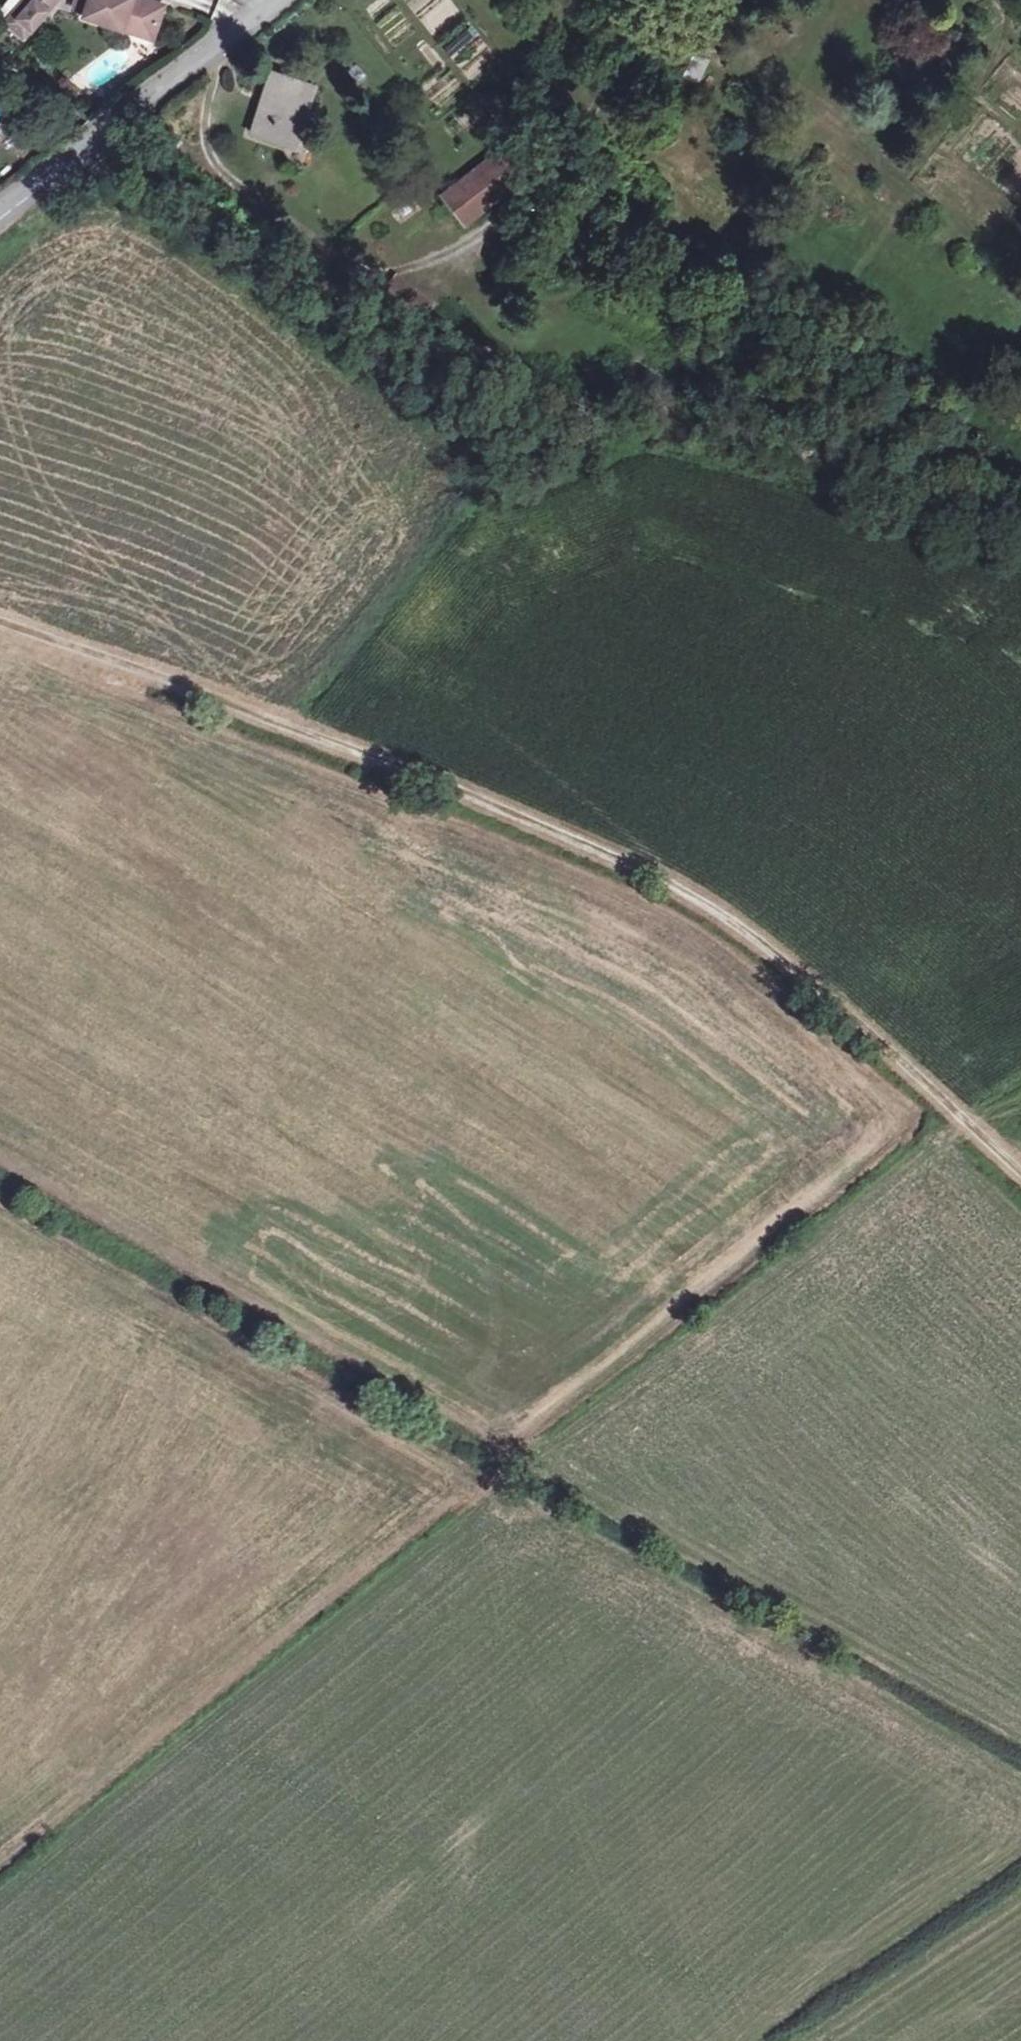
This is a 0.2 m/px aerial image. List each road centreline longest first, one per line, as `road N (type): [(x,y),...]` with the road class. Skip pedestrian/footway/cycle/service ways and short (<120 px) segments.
road 1 (track): [(1020,1170),(794,963),(644,871),(472,794),(0,622)]
road 2 (track): [(219,44),(205,120),(211,151),(309,249),(349,271),(388,276),(471,248),(511,215)]
road 3 (residential): [(275,0),(0,212)]

